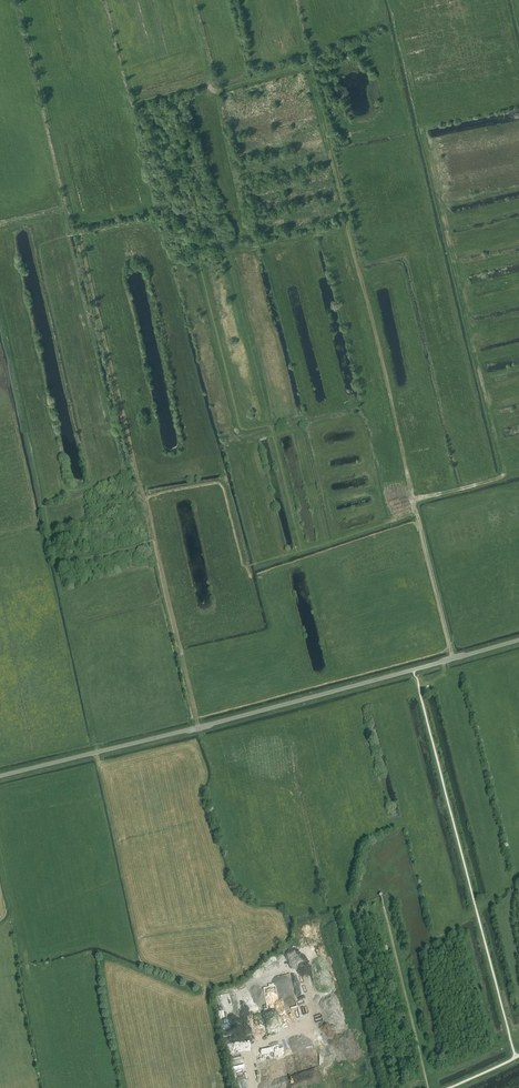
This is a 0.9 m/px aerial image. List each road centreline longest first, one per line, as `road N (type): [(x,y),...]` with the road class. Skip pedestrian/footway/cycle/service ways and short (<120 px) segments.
road 1 (track): [(197,730),(78,236)]
road 2 (track): [(415,508),(307,62)]
road 3 (track): [(97,753),(54,544)]
road 4 (track): [(453,659),(415,508)]

